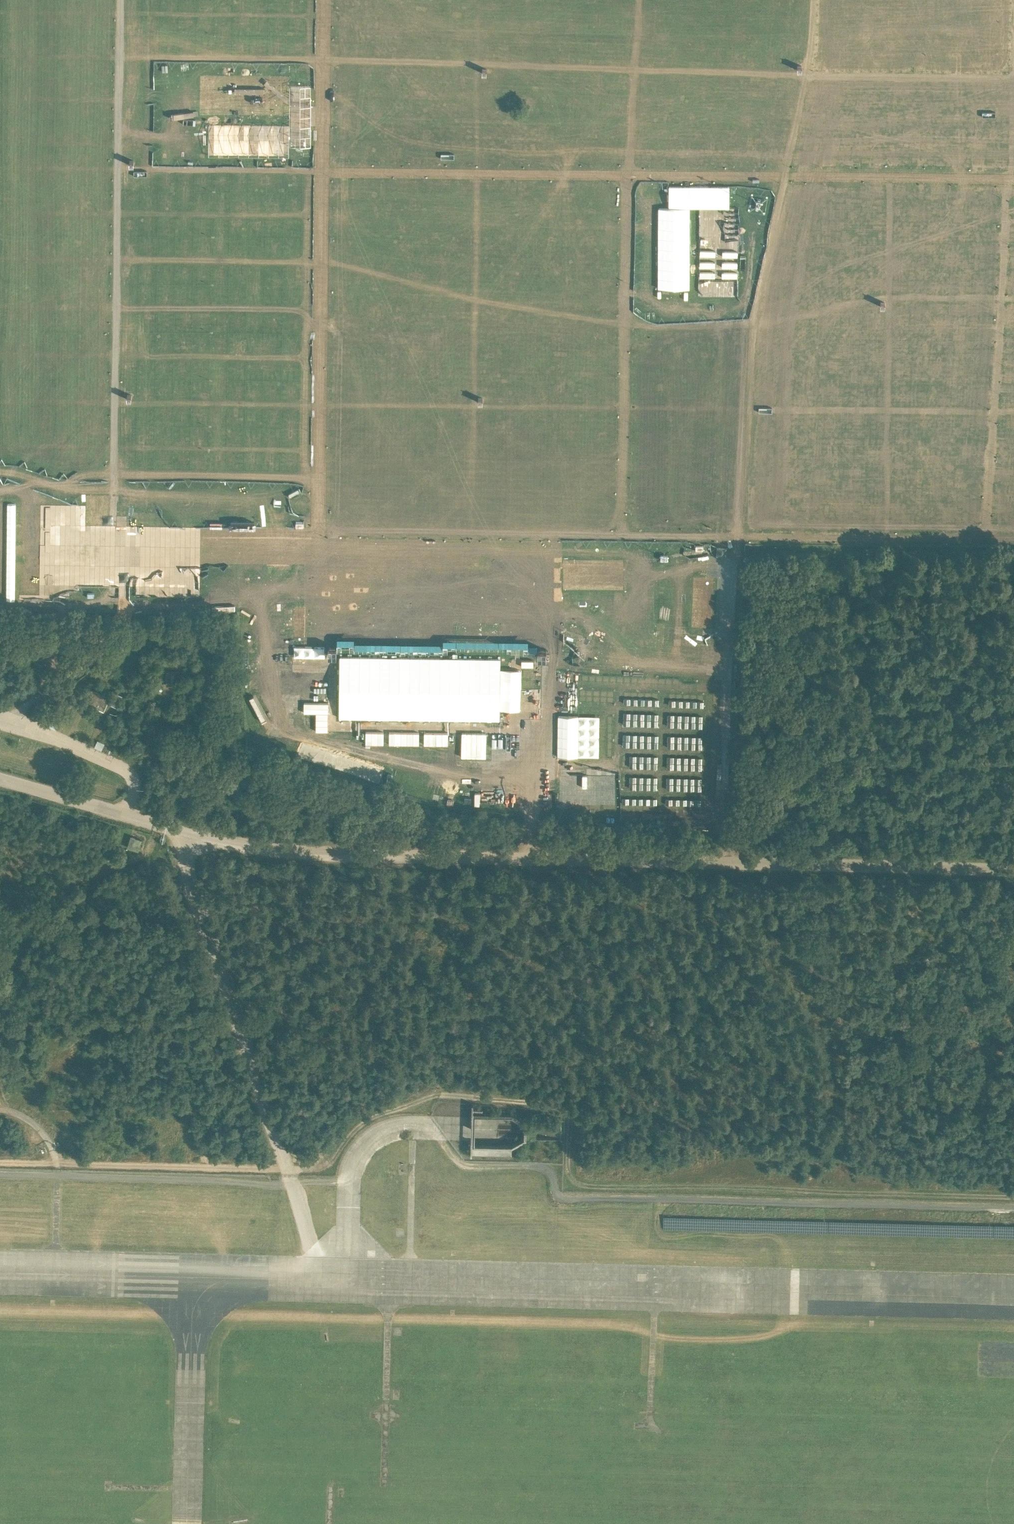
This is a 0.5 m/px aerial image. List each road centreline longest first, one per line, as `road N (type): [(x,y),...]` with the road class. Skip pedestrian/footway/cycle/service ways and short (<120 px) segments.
road 1 (unclassified): [(0,774),(203,838),(286,850),(1013,868)]
road 2 (track): [(121,0),(113,586),(94,603),(0,602)]
road 3 (track): [(0,716),(129,770),(136,792),(129,816)]

